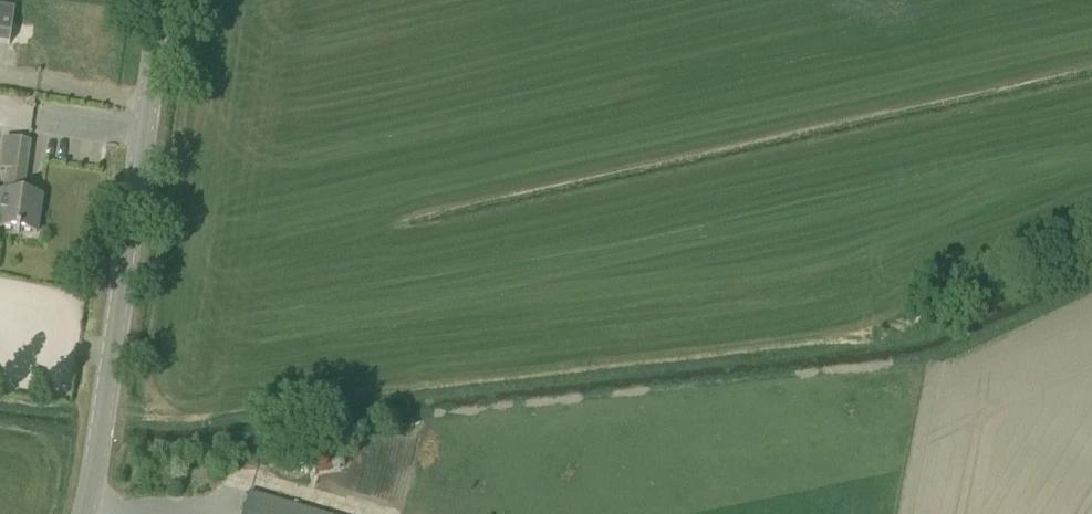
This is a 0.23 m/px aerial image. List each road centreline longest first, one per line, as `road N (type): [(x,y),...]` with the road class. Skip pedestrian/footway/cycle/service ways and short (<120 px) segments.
road 1 (tertiary): [(74,513),(102,410),(160,0)]

